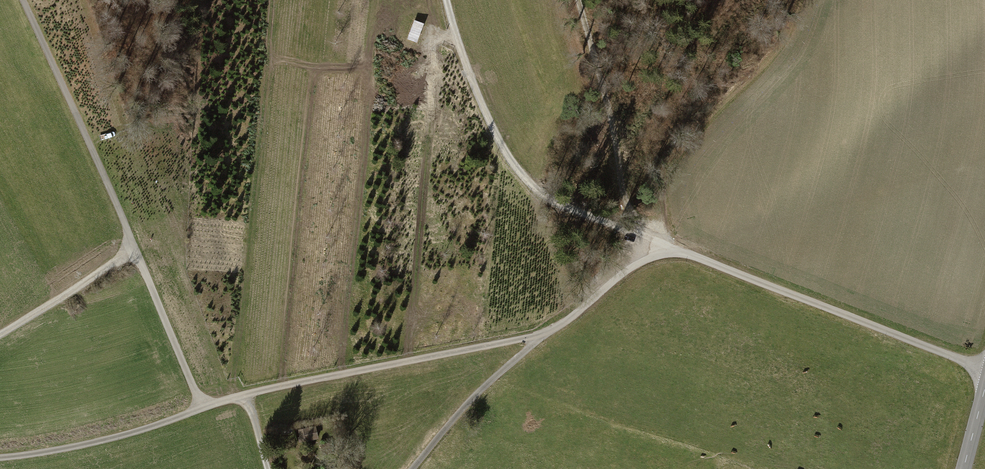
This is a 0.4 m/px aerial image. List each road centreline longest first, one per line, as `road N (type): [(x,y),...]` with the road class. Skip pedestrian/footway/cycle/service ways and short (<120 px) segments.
road 1 (unclassified): [(541,336),(273,387),(128,434),(0,459)]
road 2 (unclassified): [(984,368),(648,244),(580,311),(541,336)]
road 3 (track): [(447,0),(475,89),(521,175),(648,244)]
road 4 (track): [(579,0),(627,201),(648,244)]
road 5 (unclassified): [(413,468),(473,397),(541,336)]
road 6 (track): [(0,337),(136,251)]

